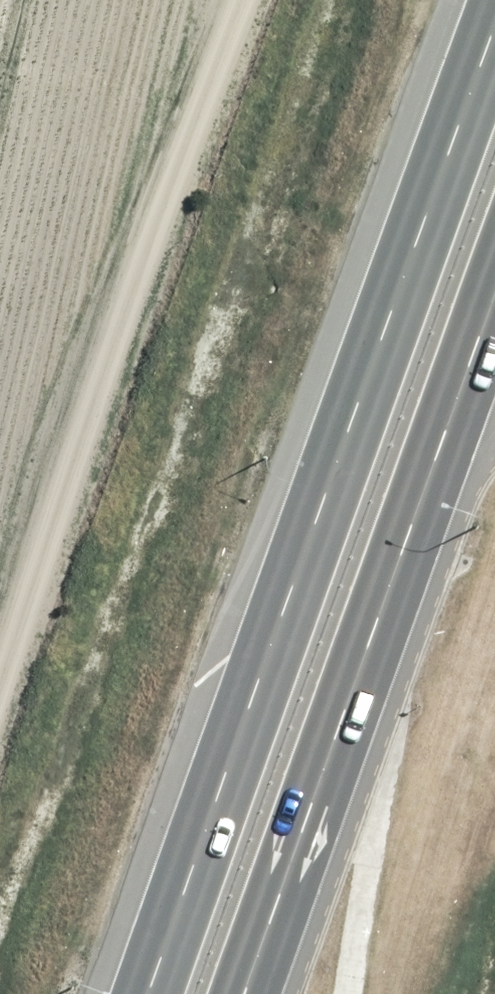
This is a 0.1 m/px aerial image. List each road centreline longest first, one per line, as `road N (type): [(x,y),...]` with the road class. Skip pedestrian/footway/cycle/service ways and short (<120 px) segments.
road 1 (trunk): [(144,993),(475,0)]
road 2 (motorway): [(66,993),(391,0)]
road 3 (trunk): [(494,189),(417,412),(370,645),(245,993)]

